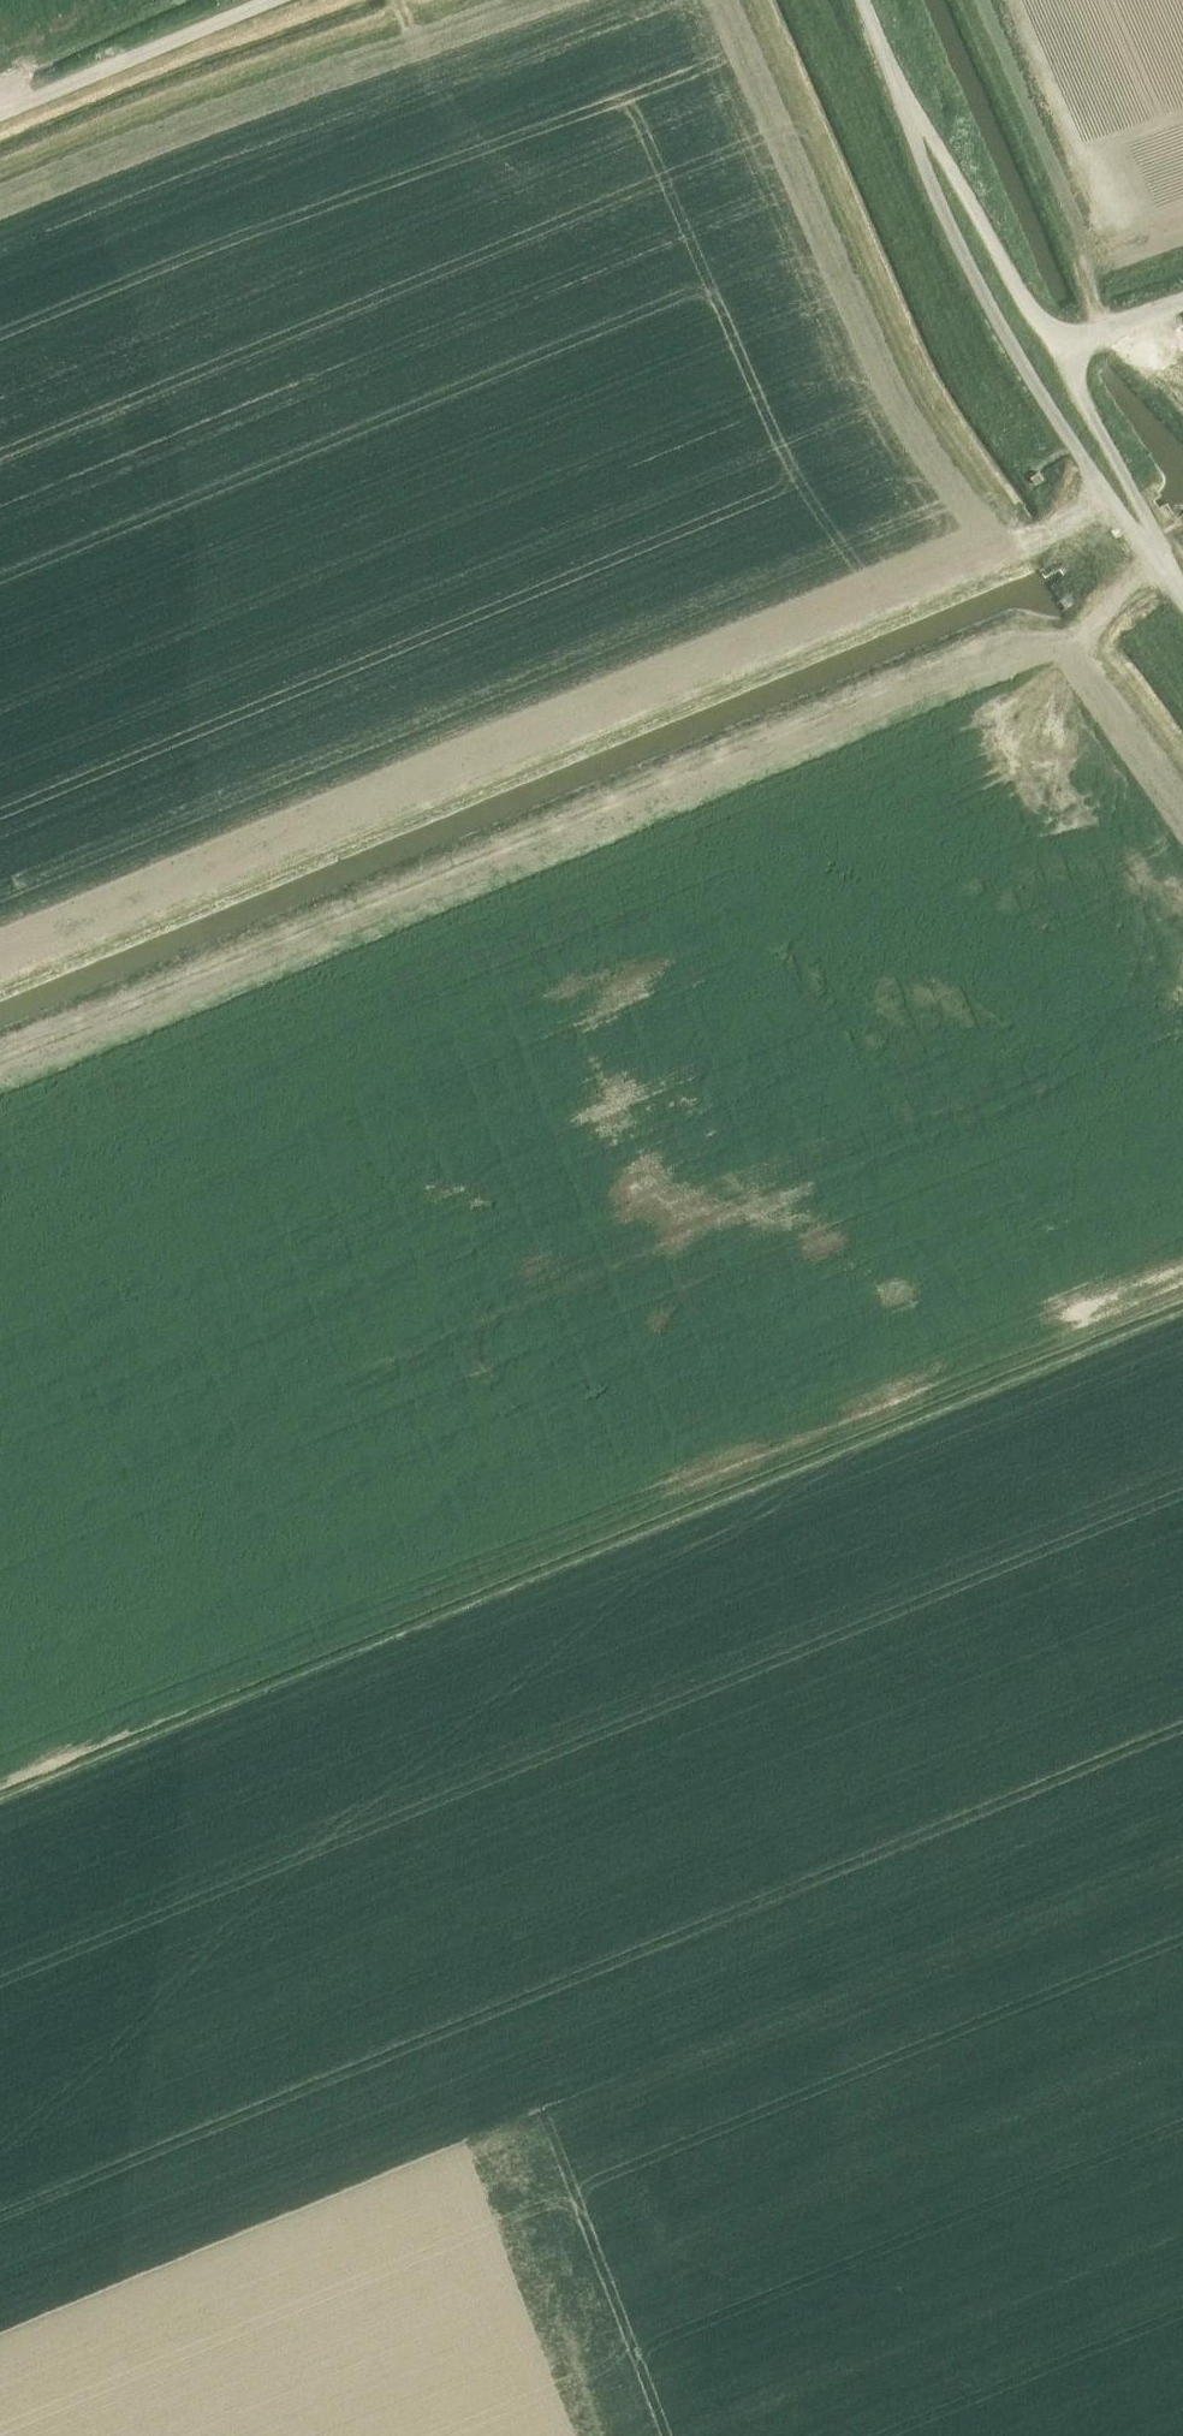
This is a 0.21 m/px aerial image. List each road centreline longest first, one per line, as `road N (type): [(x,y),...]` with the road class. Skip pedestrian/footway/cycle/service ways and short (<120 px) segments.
road 1 (unclassified): [(1175,580),(1132,532),(1038,392),(933,188),(894,71)]
road 2 (unclassified): [(1063,352),(986,237),(894,71)]
road 3 (unclassified): [(0,117),(275,0)]
road 4 (unclassified): [(1175,580),(1063,352)]
road 5 (unclassified): [(1063,352),(1182,303)]

